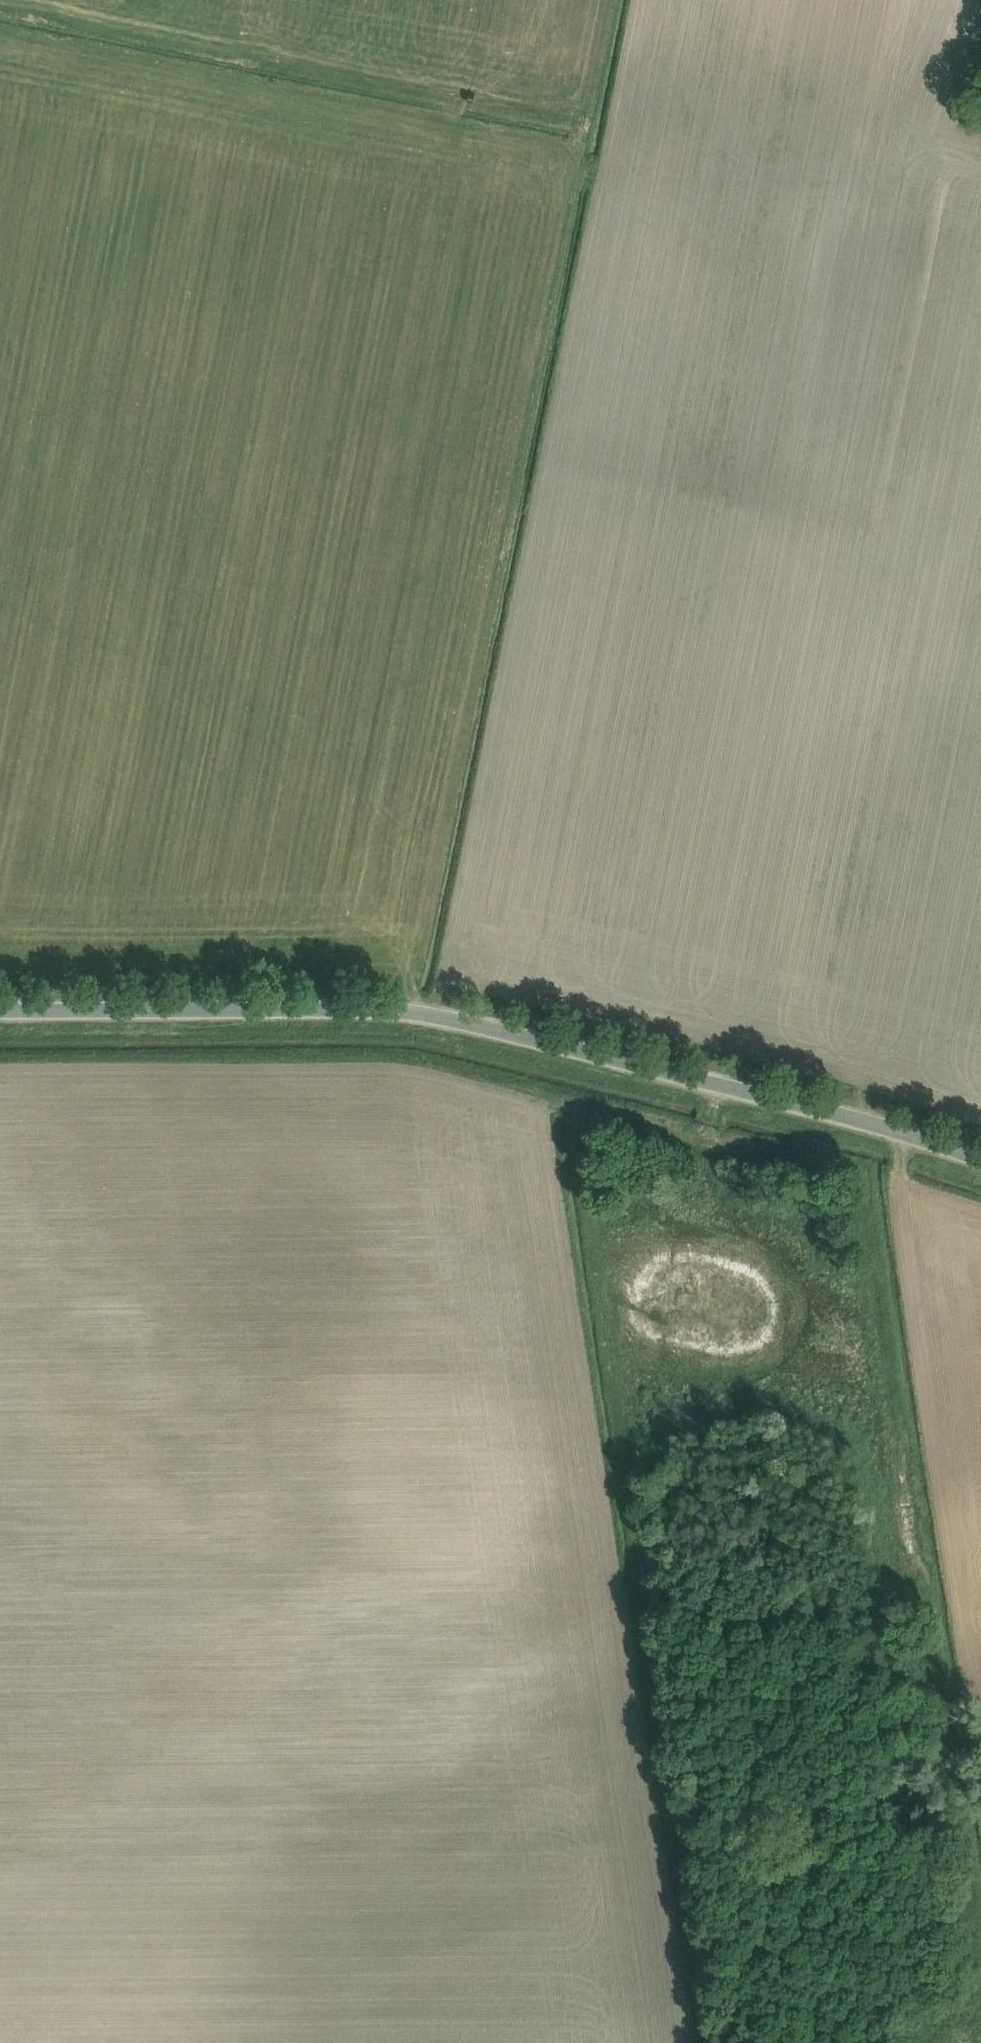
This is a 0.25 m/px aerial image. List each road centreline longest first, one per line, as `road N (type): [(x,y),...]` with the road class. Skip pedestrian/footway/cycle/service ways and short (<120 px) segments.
road 1 (unclassified): [(980,1159),(865,1122),(444,1016),(350,1009),(0,1010)]

